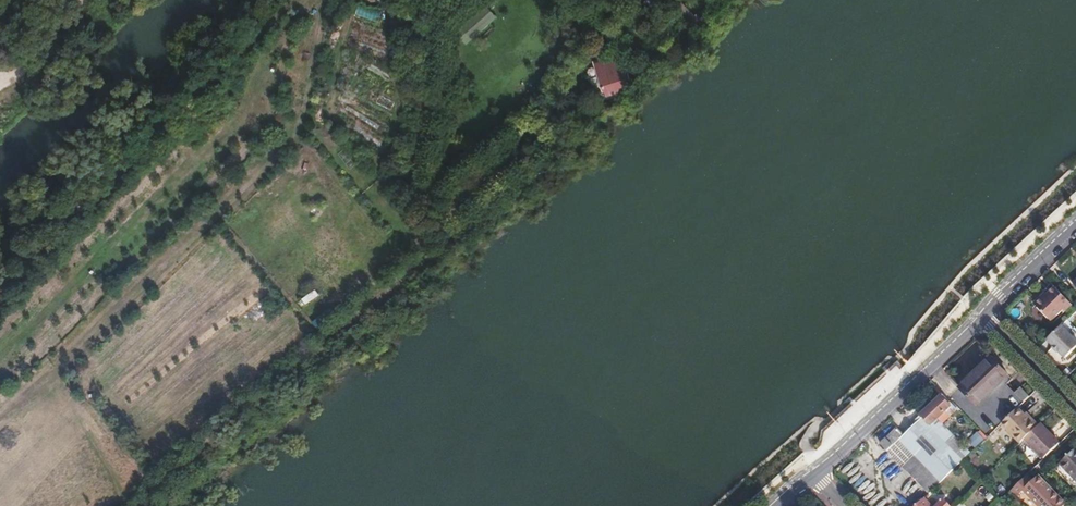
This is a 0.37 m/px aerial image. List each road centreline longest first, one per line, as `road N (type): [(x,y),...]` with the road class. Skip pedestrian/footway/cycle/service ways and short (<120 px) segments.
road 1 (residential): [(985,313),(815,473)]
road 2 (residential): [(1075,408),(985,313)]
road 3 (residential): [(1075,226),(985,313)]

